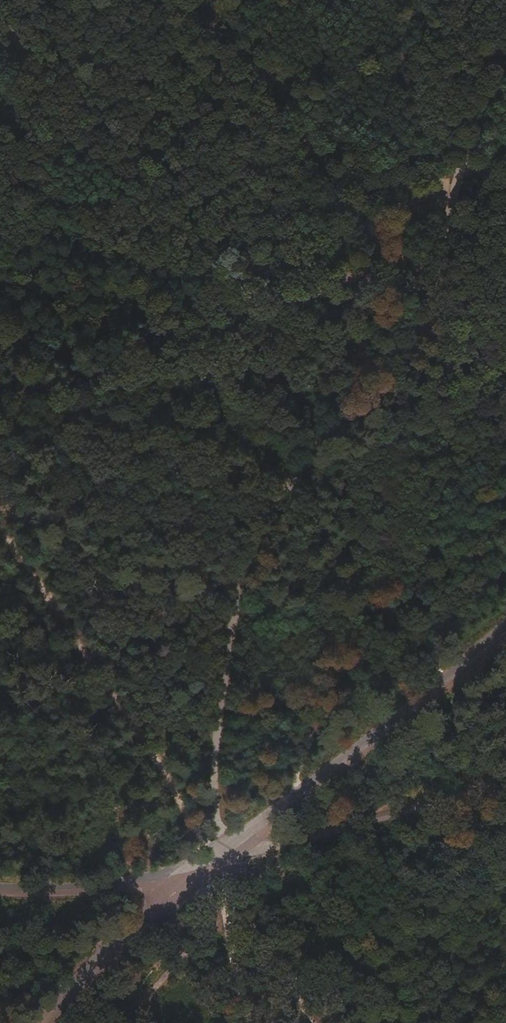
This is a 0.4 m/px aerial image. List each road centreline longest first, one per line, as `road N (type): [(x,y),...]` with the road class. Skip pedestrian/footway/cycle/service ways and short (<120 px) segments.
road 1 (track): [(215,857),(216,743),(254,537),(335,424),(415,343),(436,293),(456,179),(505,69)]
road 2 (track): [(215,857),(0,533)]
road 3 (track): [(314,1022),(215,857)]
road 4 (track): [(251,1022),(215,857)]

